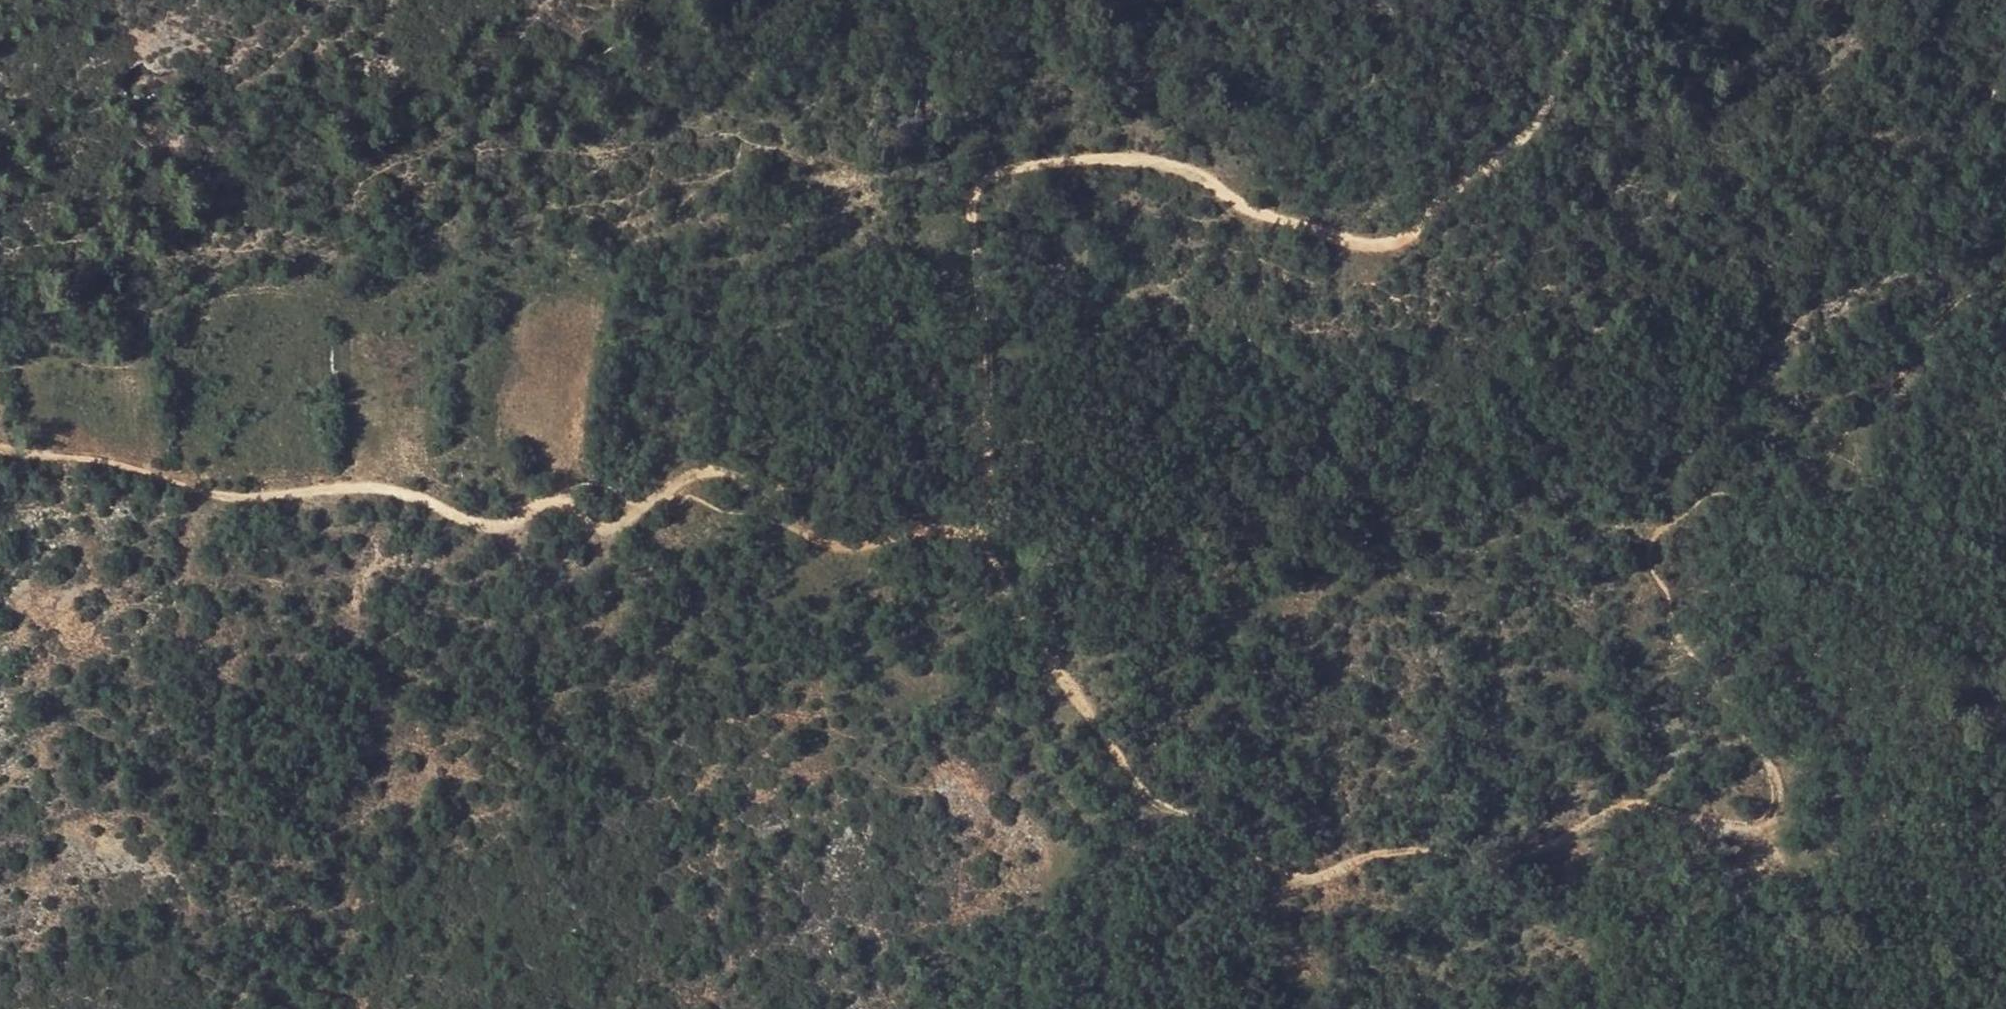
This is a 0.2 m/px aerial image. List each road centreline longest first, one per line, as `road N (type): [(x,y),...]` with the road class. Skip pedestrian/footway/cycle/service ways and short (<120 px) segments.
road 1 (track): [(985,559),(1015,342),(978,211),(980,182),(996,163),(1148,144),(1284,215),(1333,231),(1382,233),(1547,139),(1587,0)]

